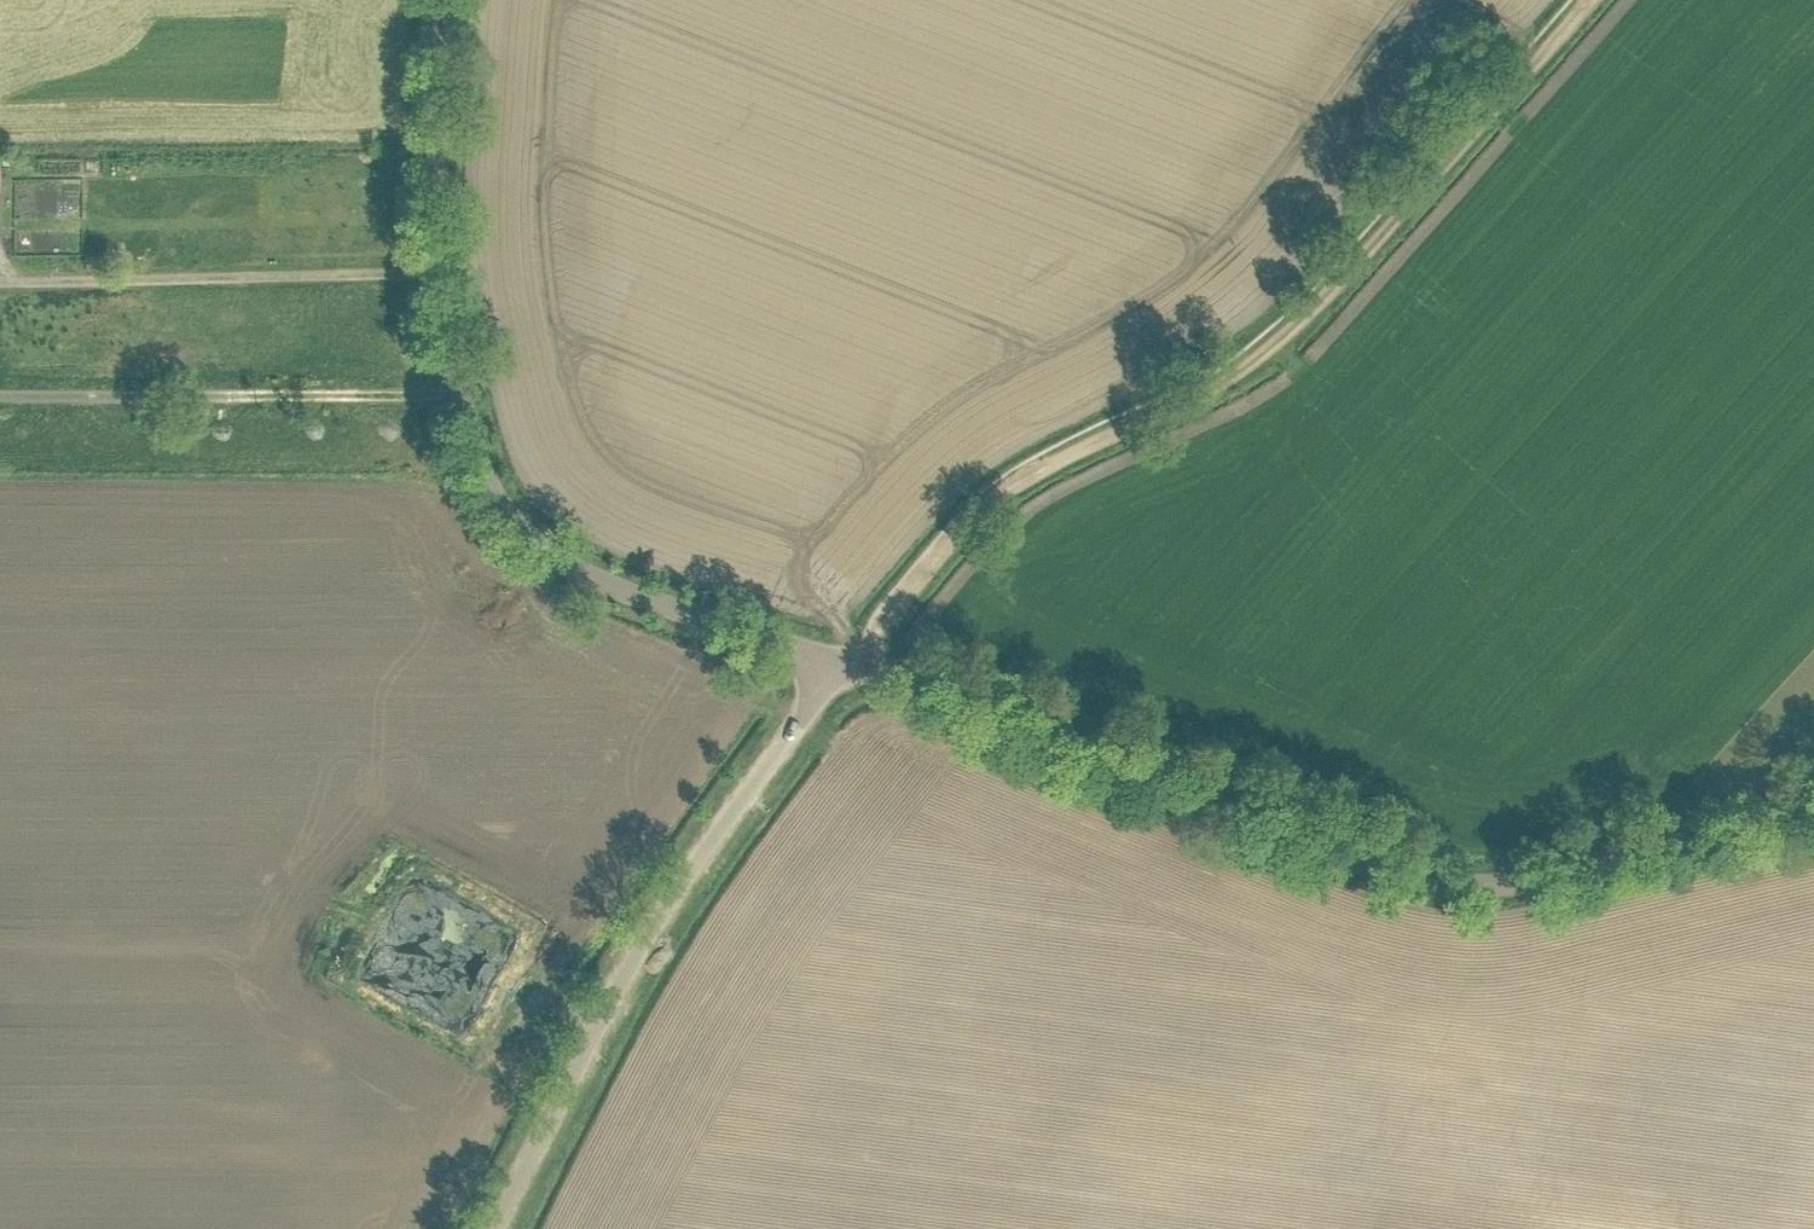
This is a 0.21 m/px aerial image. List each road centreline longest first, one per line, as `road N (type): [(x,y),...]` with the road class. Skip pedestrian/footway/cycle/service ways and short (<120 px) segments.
road 1 (unclassified): [(847,662),(1385,875),(1483,885),(1813,810)]
road 2 (track): [(867,640),(954,538),(1012,487),(1096,439),(1198,398),(1304,319),(1593,0)]
road 3 (unclassified): [(847,662),(564,566),(495,500),(458,395),(435,267),(443,0)]
road 4 (unclassified): [(493,1228),(604,1008),(724,819),(847,662)]
road 5 (track): [(458,395),(0,400)]

